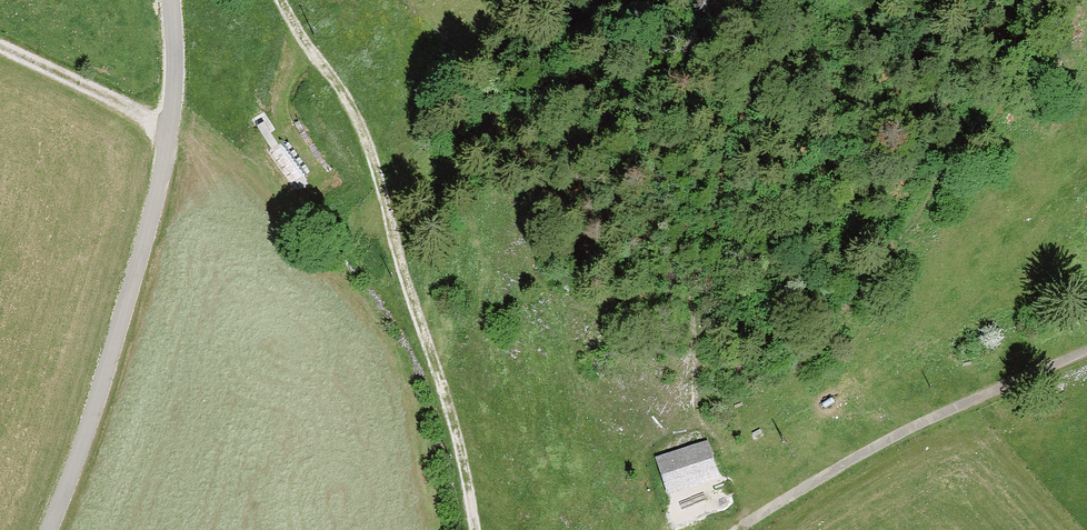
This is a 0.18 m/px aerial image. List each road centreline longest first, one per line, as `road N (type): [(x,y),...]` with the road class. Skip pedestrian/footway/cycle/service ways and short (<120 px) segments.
road 1 (track): [(274,0),(372,147),(456,423),(470,529)]
road 2 (unclassified): [(44,529),(90,416),(164,160),(172,0)]
road 3 (track): [(784,503),(741,396),(723,320),(728,254),(751,175),(826,0)]
road 4 (track): [(740,529),(856,460),(1086,370)]
road 5 (track): [(164,160),(145,118),(0,45)]

